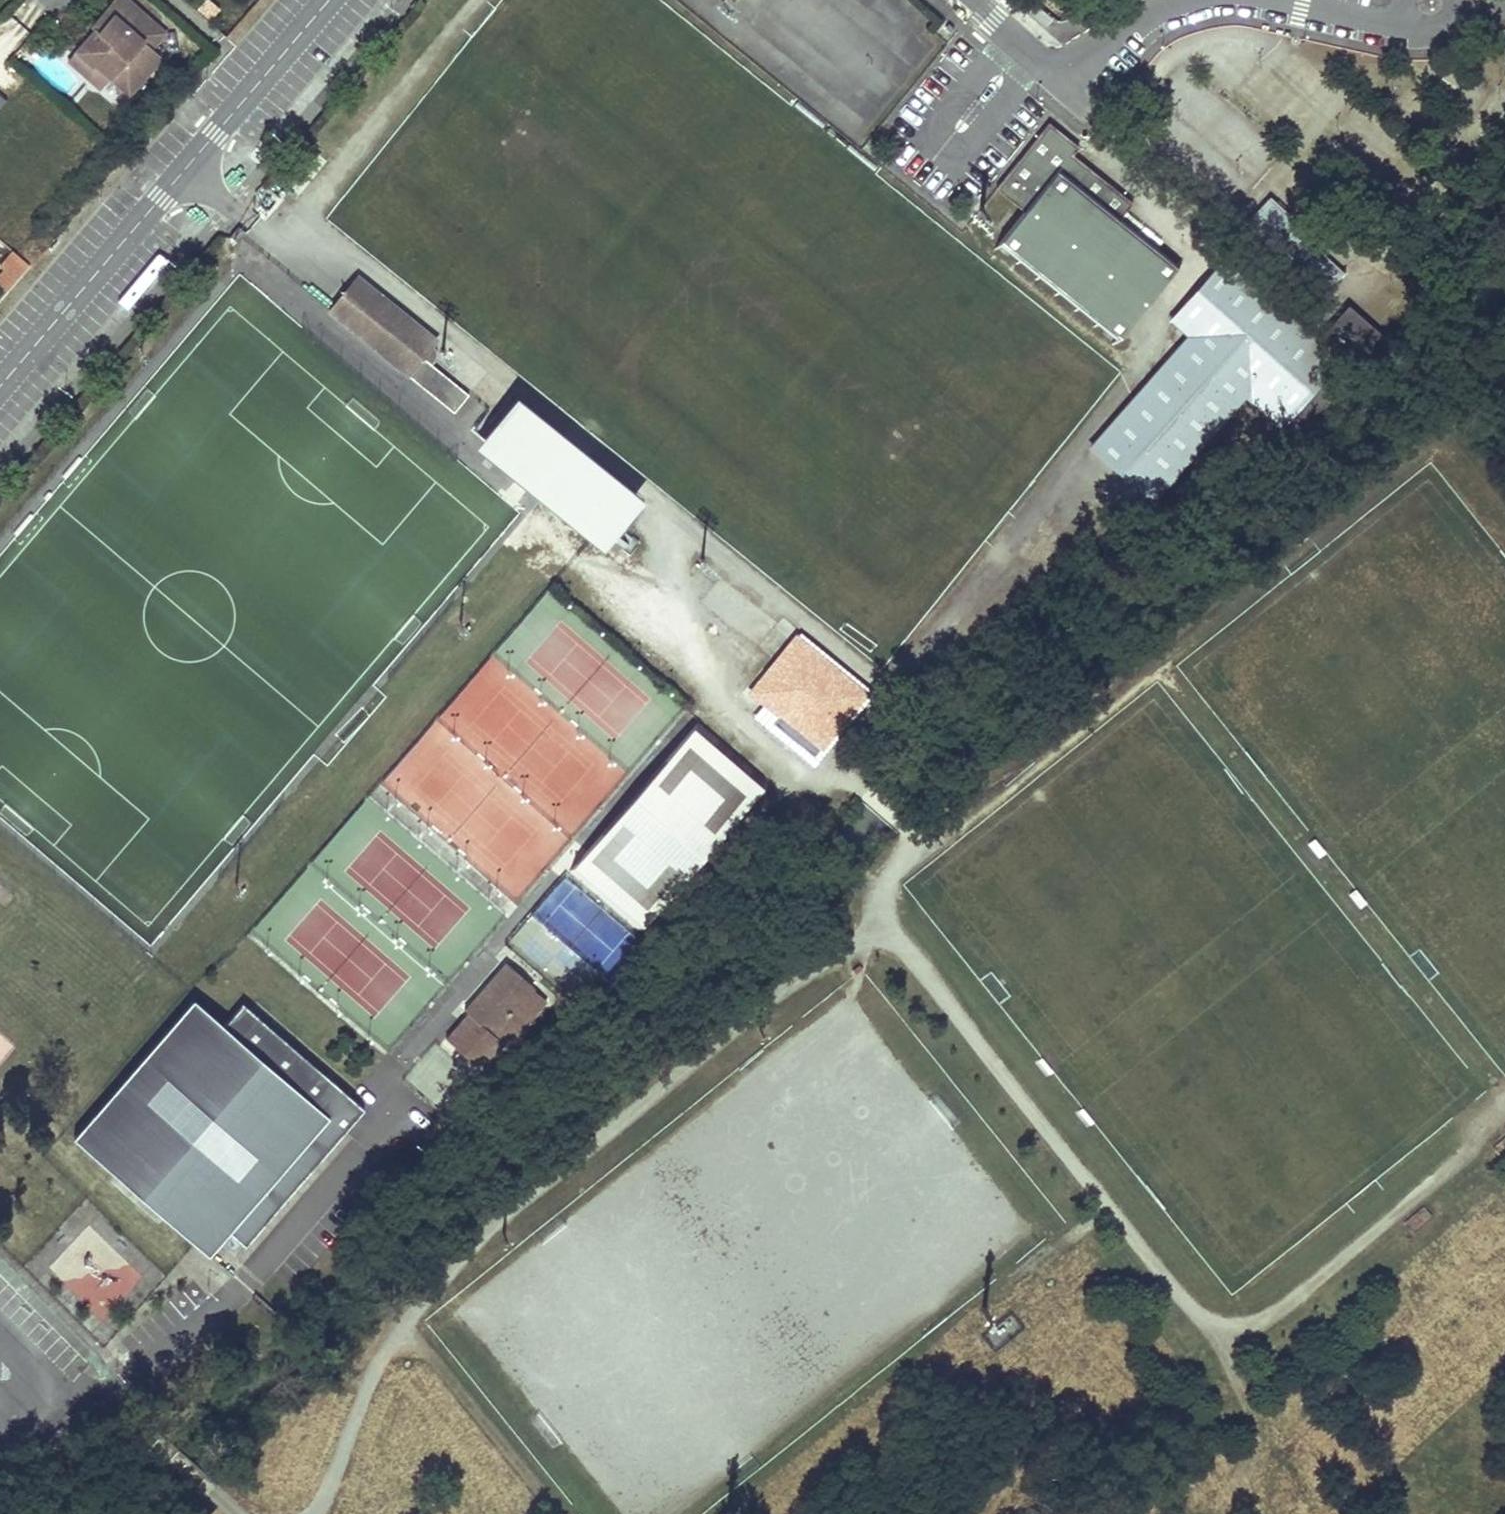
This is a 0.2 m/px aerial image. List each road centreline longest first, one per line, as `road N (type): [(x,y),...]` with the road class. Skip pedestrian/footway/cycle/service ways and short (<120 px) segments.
road 1 (track): [(907,832),(909,850),(847,940),(546,1173),(401,1320),(317,1513)]
road 2 (track): [(978,204),(995,216),(983,242),(1137,372),(827,761),(848,781)]
road 3 (track): [(876,902),(1217,1341),(1254,1421)]
road 4 (residential): [(0,385),(327,0)]
road 5 (track): [(1217,1341),(1272,1319),(1504,1119)]
road 6 (residential): [(975,0),(1052,65),(1184,0)]
road 7 (residential): [(1274,0),(1374,21),(1411,17)]

